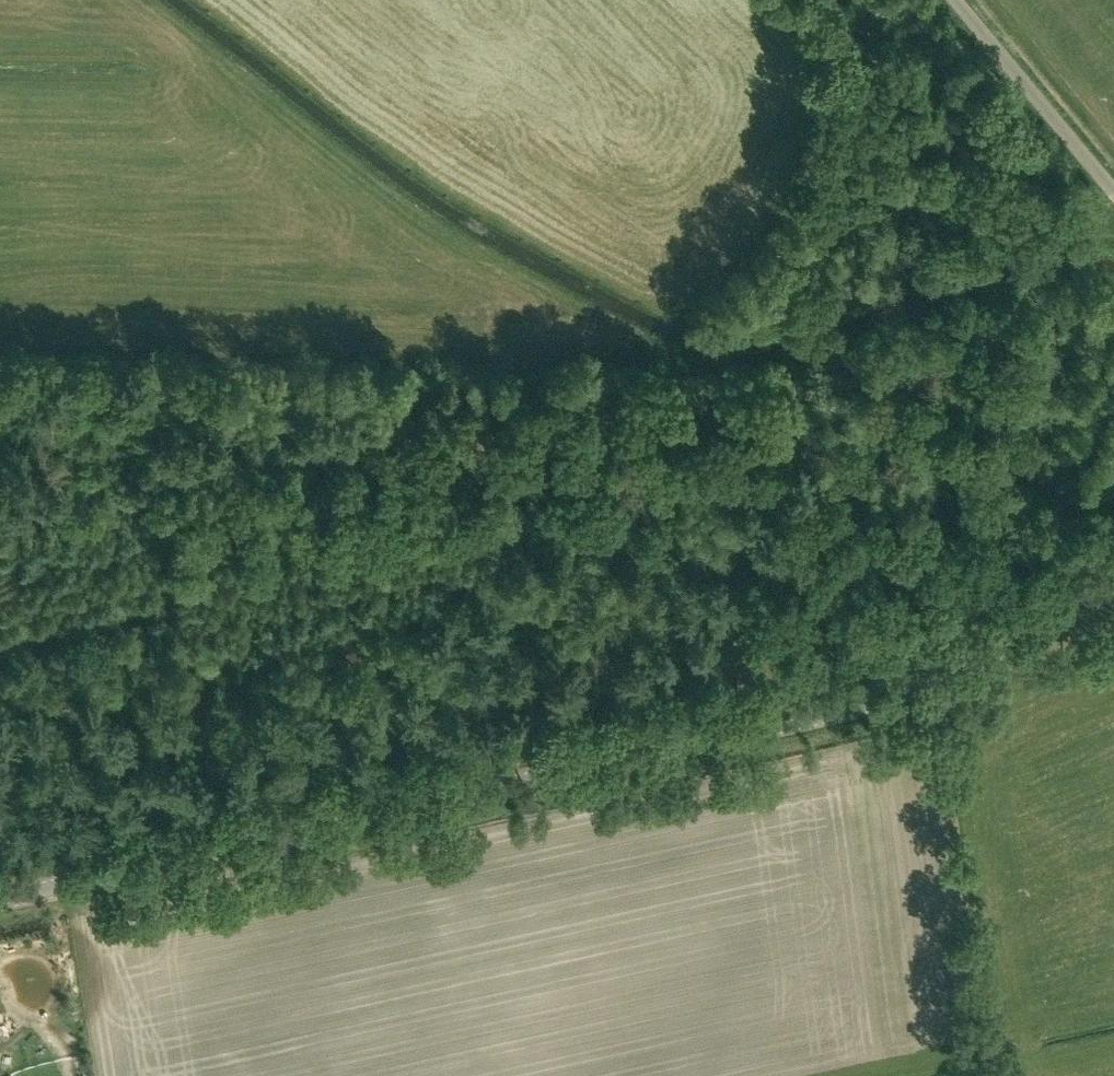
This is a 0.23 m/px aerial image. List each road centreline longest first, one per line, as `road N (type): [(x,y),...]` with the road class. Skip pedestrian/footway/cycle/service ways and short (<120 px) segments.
road 1 (tertiary): [(0,901),(838,706),(911,685),(1113,581)]
road 2 (unclassified): [(1113,191),(958,0)]

